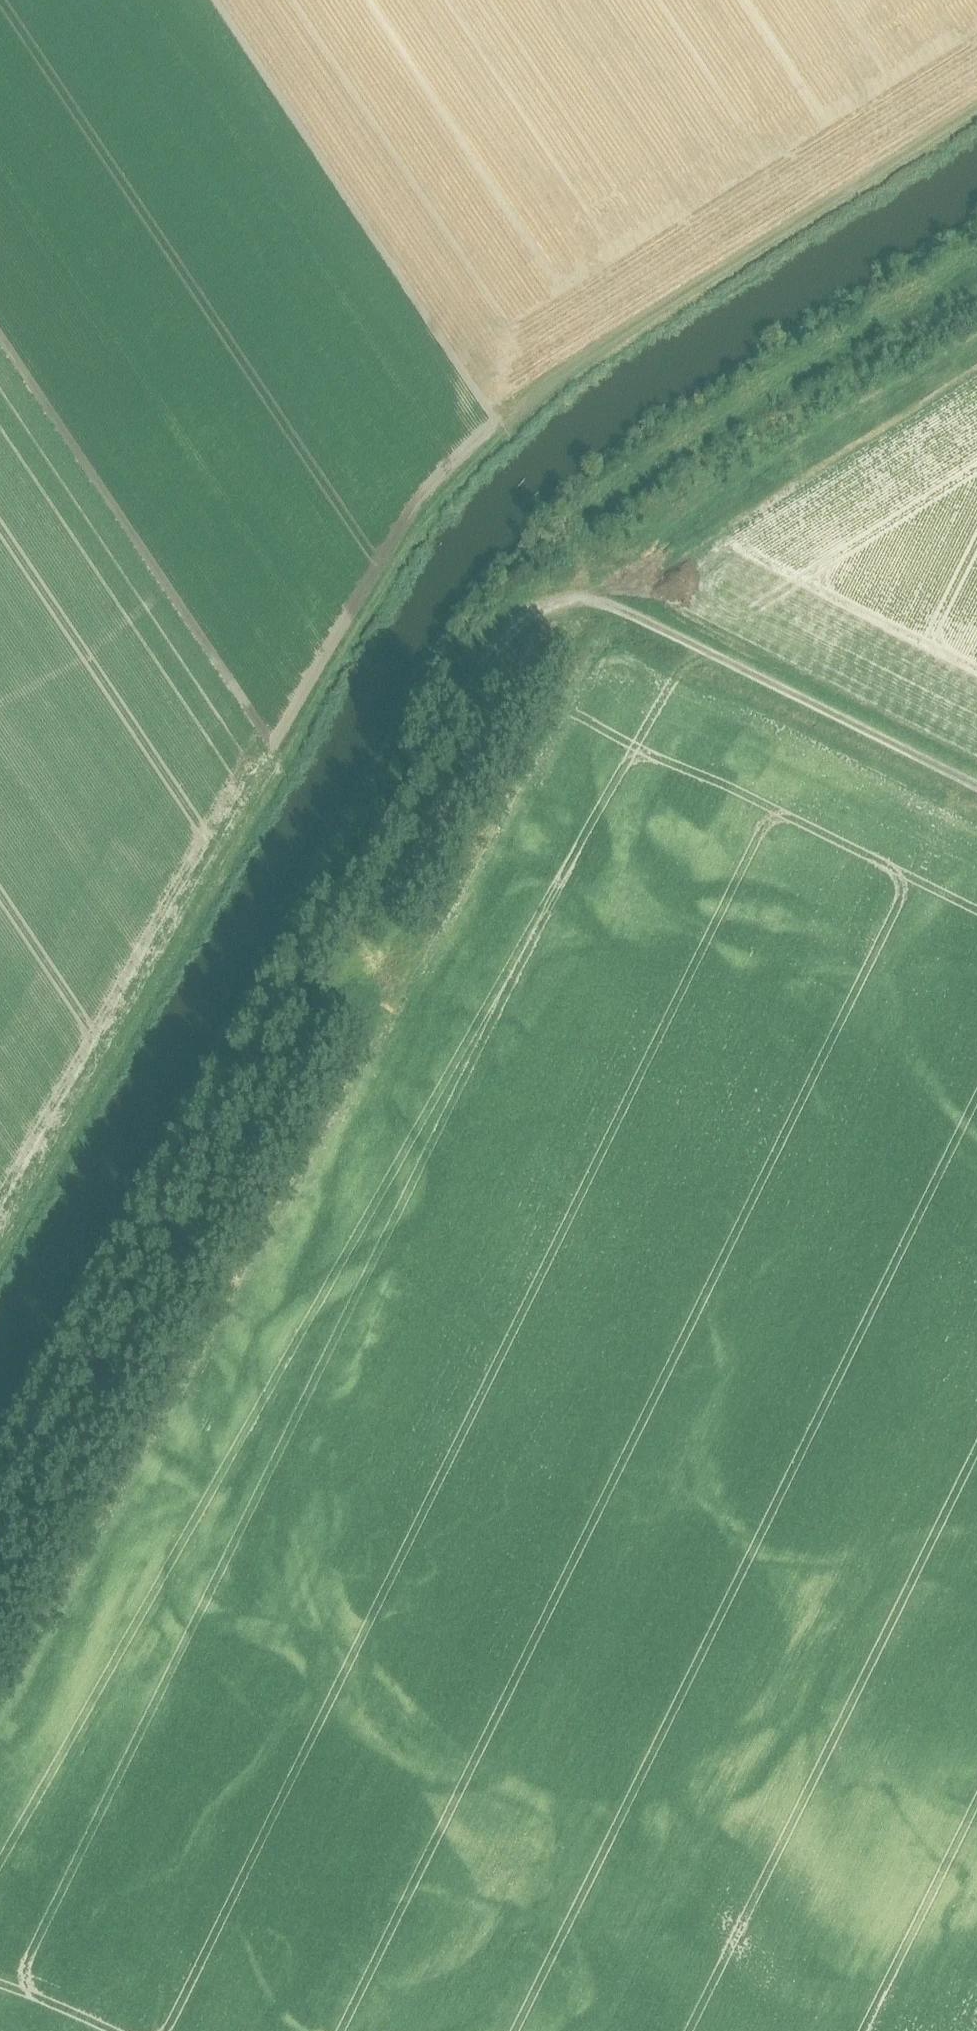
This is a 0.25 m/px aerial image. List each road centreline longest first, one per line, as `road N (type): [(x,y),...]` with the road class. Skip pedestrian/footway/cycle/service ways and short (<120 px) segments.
road 1 (track): [(0,1510),(501,634),(544,605),(619,615)]
road 2 (unclassified): [(976,793),(619,615)]

